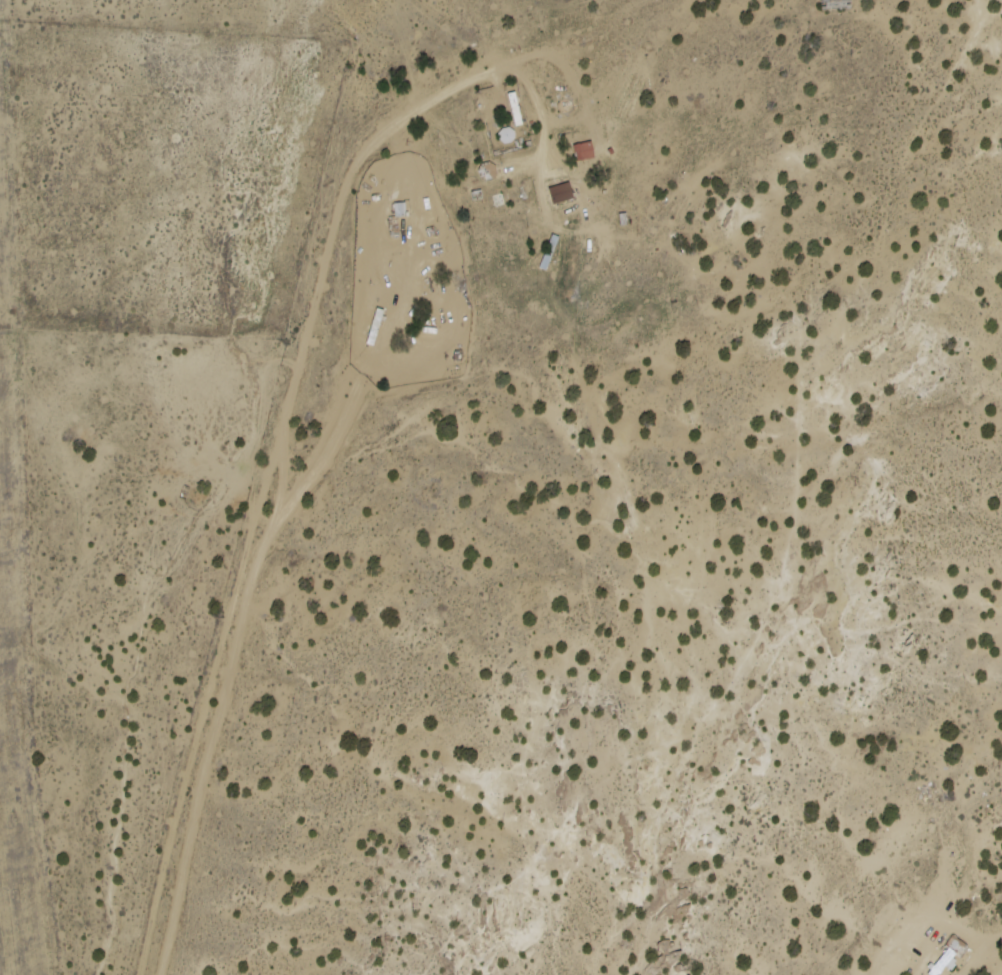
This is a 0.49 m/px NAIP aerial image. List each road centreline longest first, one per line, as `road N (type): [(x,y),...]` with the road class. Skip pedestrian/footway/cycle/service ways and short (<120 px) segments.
road 1 (track): [(160,974),(361,156),(388,116),(501,65),(630,38),(747,0)]

